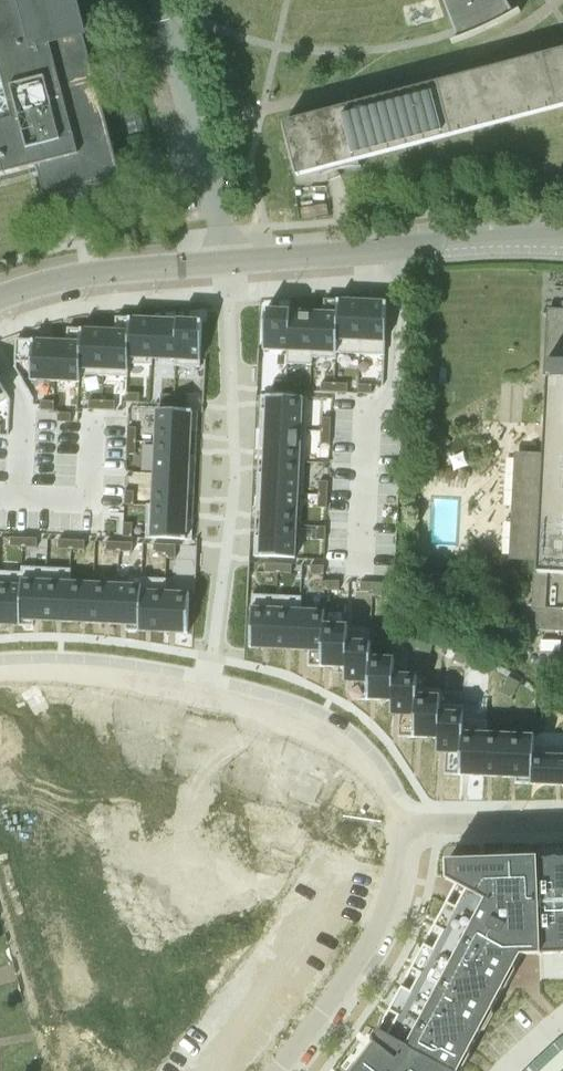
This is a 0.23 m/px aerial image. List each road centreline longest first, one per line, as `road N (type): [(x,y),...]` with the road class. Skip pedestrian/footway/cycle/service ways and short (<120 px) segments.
road 1 (residential): [(209,685),(233,481),(229,262)]
road 2 (residential): [(229,262),(562,237)]
road 3 (residential): [(397,827),(397,860),(373,938),(278,1070)]
road 4 (residential): [(209,685),(279,703),(348,737),(388,786),(397,827)]
road 5 (residential): [(0,297),(91,274),(224,262)]
road 6 (residential): [(0,668),(83,666),(209,685)]
road 7 (residential): [(224,262),(179,63)]
road 8 (residential): [(562,821),(397,827)]

